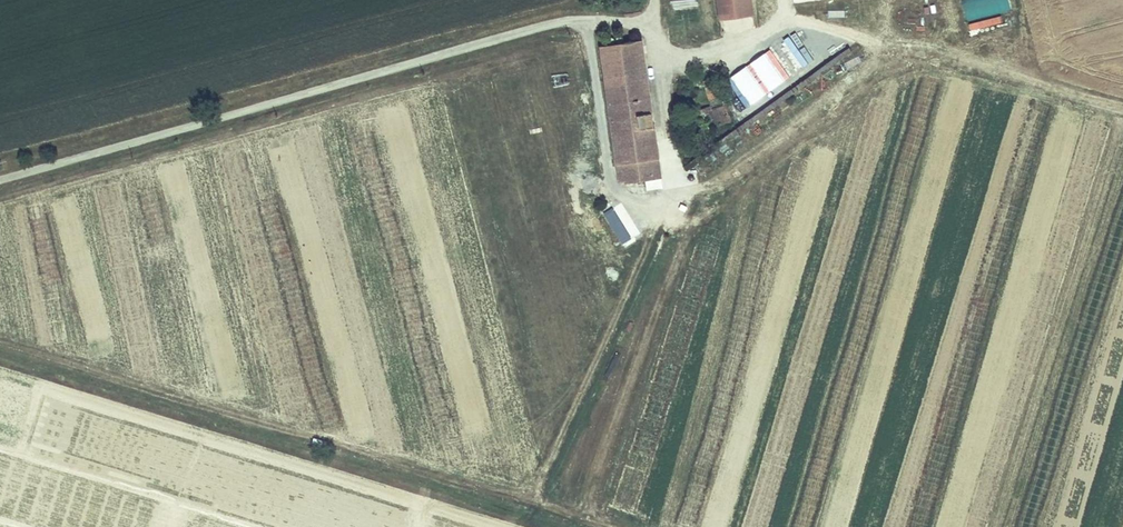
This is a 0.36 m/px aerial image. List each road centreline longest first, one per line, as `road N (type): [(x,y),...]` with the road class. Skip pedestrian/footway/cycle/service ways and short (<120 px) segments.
road 1 (track): [(580,19),(651,19),(669,53),(699,55),(748,42),(781,22),(840,26),(878,46),(920,43),(1122,106)]
road 2 (track): [(0,340),(531,506)]
road 3 (track): [(580,19),(610,187),(628,202),(674,197),(742,170),(878,46)]
road 4 (track): [(531,506),(674,197),(669,53)]

